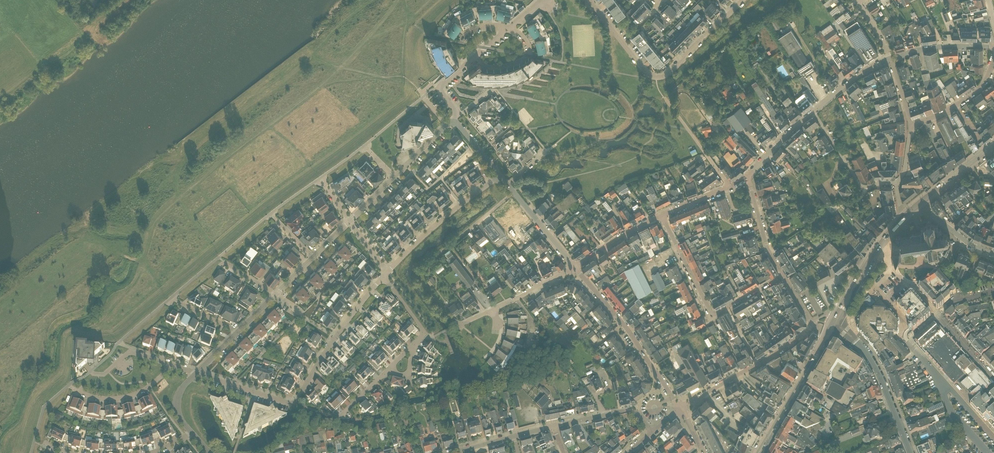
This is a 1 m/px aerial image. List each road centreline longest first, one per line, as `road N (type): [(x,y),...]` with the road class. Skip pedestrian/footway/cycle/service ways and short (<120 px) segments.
road 1 (residential): [(196,374),(295,403),(383,276)]
road 2 (track): [(0,429),(14,416),(25,381),(49,362),(53,327),(82,313),(101,274),(126,260)]
road 3 (residential): [(681,409),(812,324),(783,274)]
road 4 (residential): [(661,215),(712,316),(783,274)]
road 5 (residential): [(344,417),(423,335),(383,276)]
road 6 (residential): [(681,409),(575,266)]
road 7 (residential): [(387,272),(500,175)]
road 8 (residential): [(438,88),(547,0)]
road 9 (residential): [(458,326),(575,266)]
road 10 (secondary): [(759,452),(825,341)]
road 11 (residential): [(813,111),(861,186),(897,181)]
road 12 (residential): [(910,452),(876,369),(855,341)]

